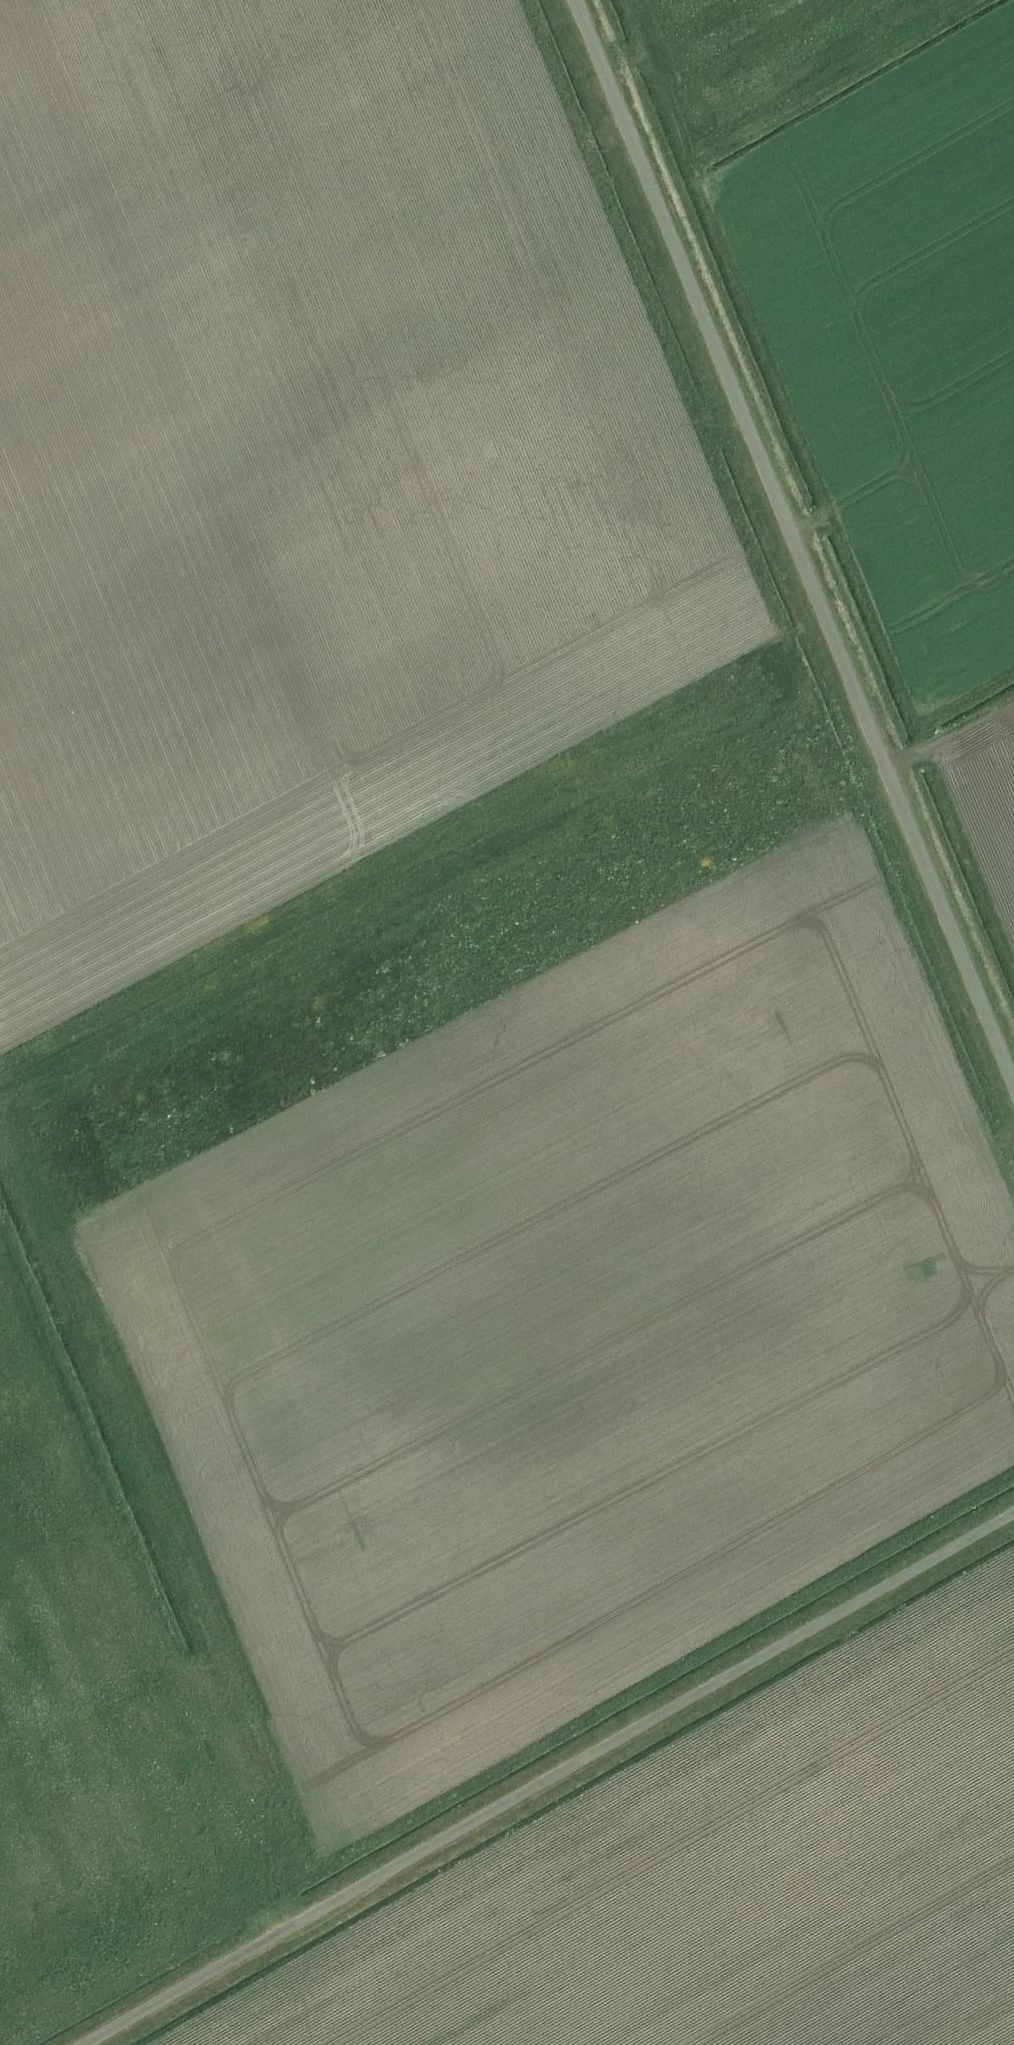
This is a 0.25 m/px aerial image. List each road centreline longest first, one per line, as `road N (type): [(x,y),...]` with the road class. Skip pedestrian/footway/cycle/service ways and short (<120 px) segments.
road 1 (unclassified): [(1013,1084),(575,0)]
road 2 (unclassified): [(83,2044),(1013,1512)]

